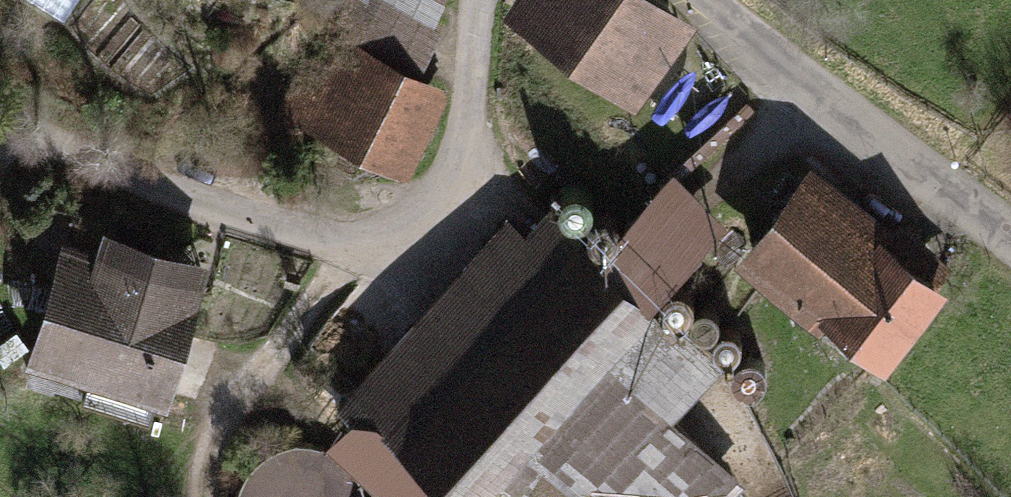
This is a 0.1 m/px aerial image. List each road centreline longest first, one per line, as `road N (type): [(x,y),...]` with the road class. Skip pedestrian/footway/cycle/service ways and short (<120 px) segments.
road 1 (residential): [(0,114),(150,185),(352,246),(385,244),(427,227),(462,169),(478,0)]
road 2 (unclassified): [(1010,234),(708,0)]
road 3 (track): [(352,246),(235,400),(216,439),(207,496)]
road 4 (track): [(815,85),(706,201)]

